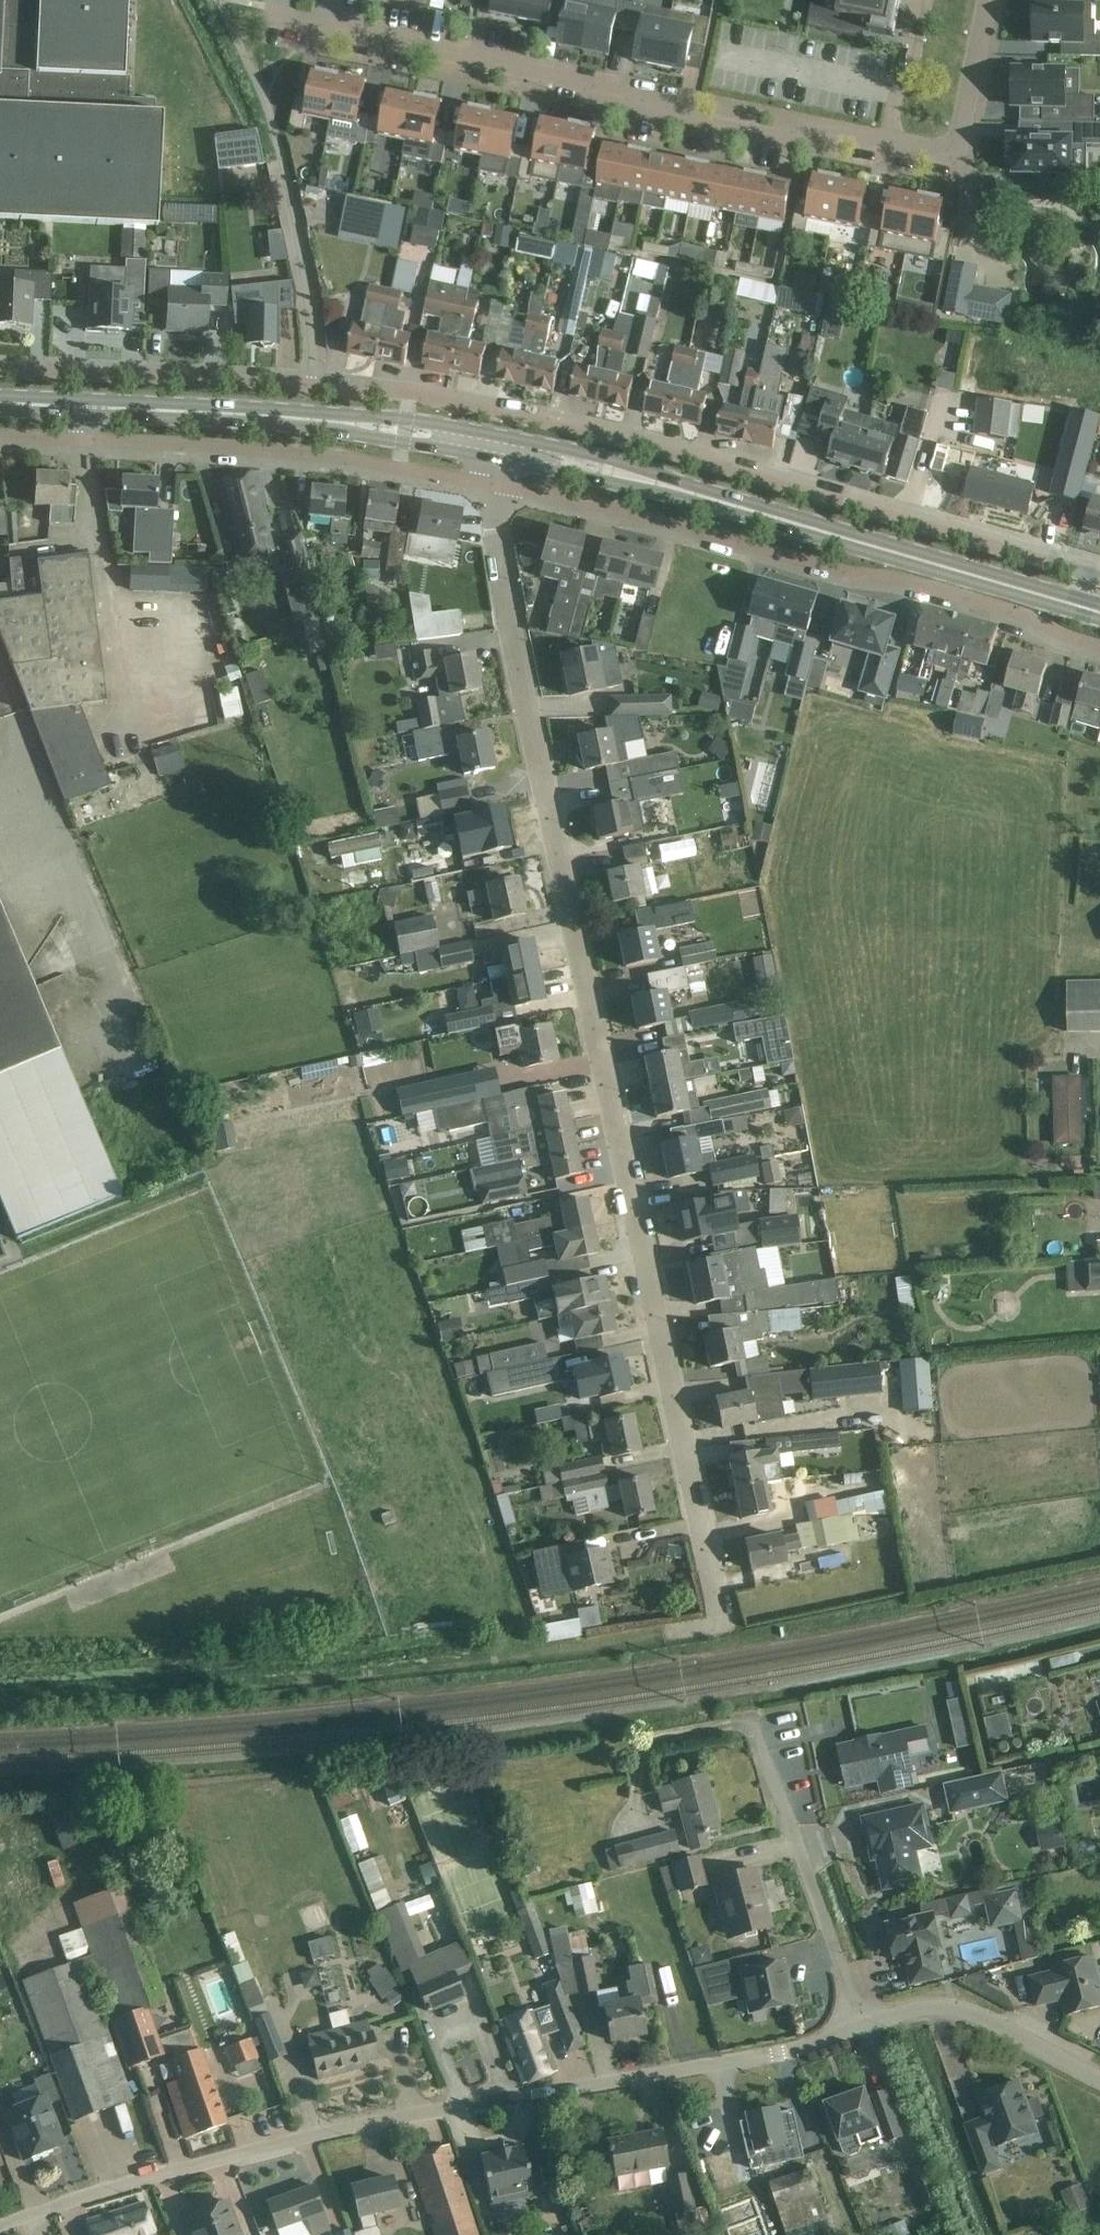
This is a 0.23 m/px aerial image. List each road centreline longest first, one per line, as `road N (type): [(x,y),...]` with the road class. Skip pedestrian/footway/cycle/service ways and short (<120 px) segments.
road 1 (residential): [(735,1631),(500,584),(497,485)]
road 2 (residential): [(1099,575),(649,444),(426,394),(0,370)]
road 3 (residential): [(0,2228),(236,2155),(421,2112),(679,2076),(860,2030)]
road 4 (residential): [(888,142),(232,0)]
road 5 (residential): [(497,485),(881,576),(1027,616),(1099,646)]
road 6 (tertiary): [(1099,612),(505,448)]
road 7 (tertiary): [(505,448),(321,421),(83,408)]
road 8 (residential): [(82,442),(305,455),(497,485)]
road 9 (residential): [(860,2030),(751,1721)]
road 10 (residential): [(860,2030),(927,2008),(953,2009),(1099,2077)]
road 11 (residential): [(988,0),(958,155),(888,142)]
road 12 (residential): [(916,0),(888,142)]

